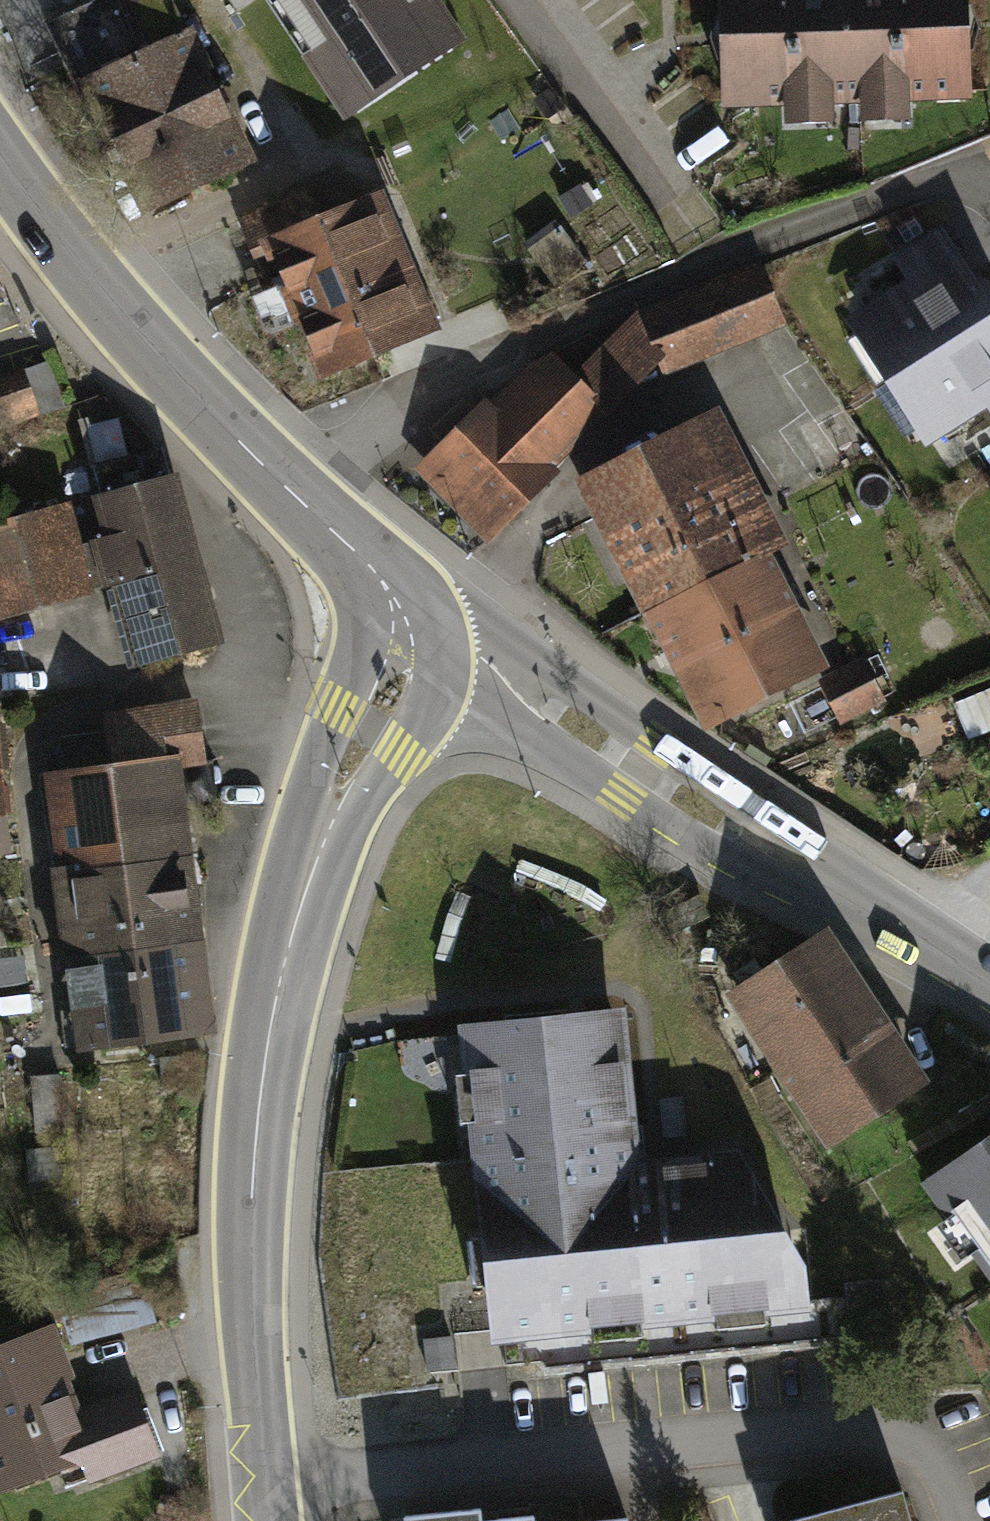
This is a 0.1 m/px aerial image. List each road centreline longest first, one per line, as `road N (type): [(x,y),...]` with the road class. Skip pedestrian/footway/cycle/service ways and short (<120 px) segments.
road 1 (tertiary): [(274,1520),(253,1215),(270,1022),(325,833),(408,634)]
road 2 (residential): [(288,488),(354,442),(723,258),(934,187),(989,205)]
road 3 (residential): [(989,981),(638,767),(472,650),(408,634)]
road 4 (tertiary): [(288,488),(96,288),(0,157)]
road 5 (residential): [(540,0),(674,191)]
road 6 (tertiary): [(408,634),(405,613),(371,566),(288,488)]

